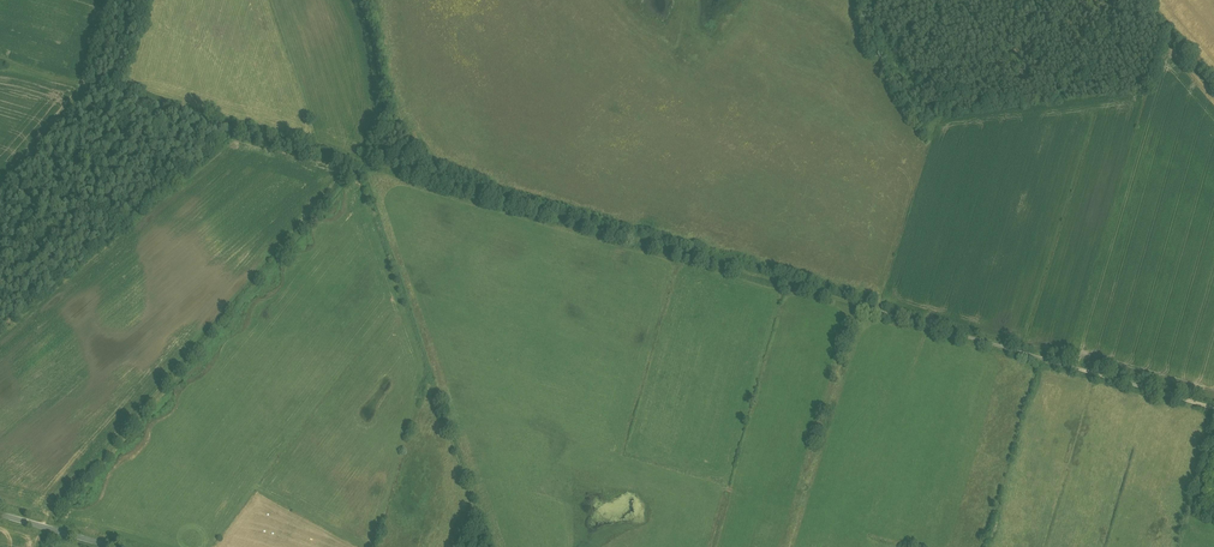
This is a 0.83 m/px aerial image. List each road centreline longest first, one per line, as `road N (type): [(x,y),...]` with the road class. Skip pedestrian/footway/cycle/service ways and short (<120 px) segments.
road 1 (track): [(0,54),(1213,407)]

